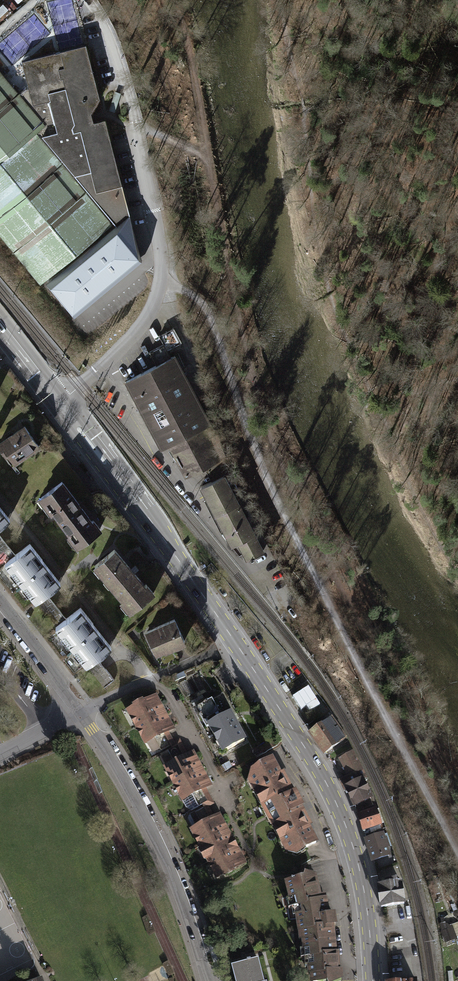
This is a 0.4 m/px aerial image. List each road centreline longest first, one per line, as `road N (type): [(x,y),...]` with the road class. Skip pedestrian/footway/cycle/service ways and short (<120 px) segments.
road 1 (primary): [(371,980),(352,851),(306,748),(63,401)]
road 2 (residential): [(210,980),(157,839),(82,711)]
road 3 (unclassified): [(161,279),(145,322),(63,401)]
road 4 (residential): [(82,711),(0,605)]

